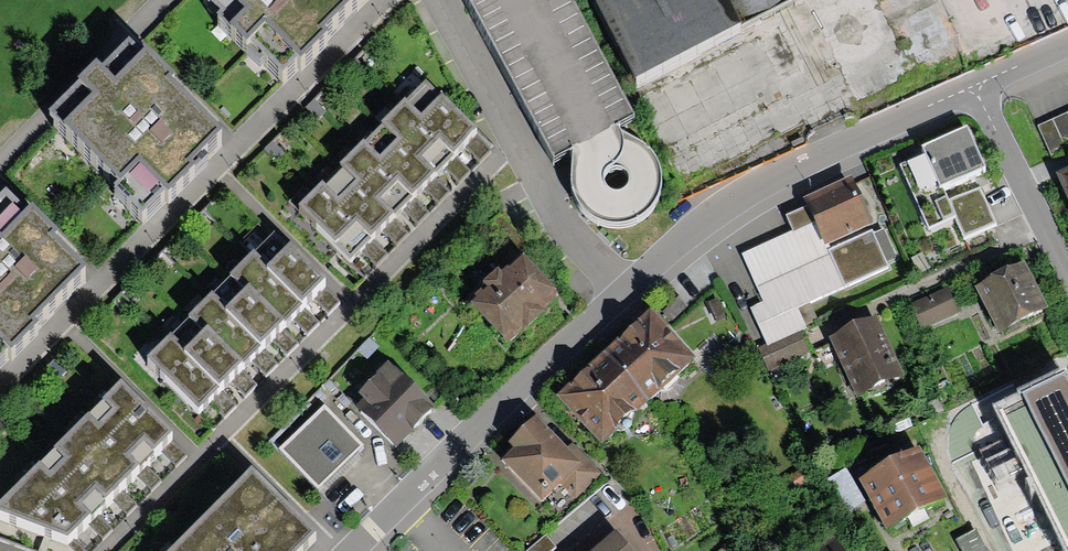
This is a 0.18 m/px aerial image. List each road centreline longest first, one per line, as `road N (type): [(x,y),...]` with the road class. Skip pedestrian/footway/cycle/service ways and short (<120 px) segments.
road 1 (residential): [(971,89),(790,170),(699,225),(628,283),(359,550)]
road 2 (residential): [(971,89),(1067,282)]

